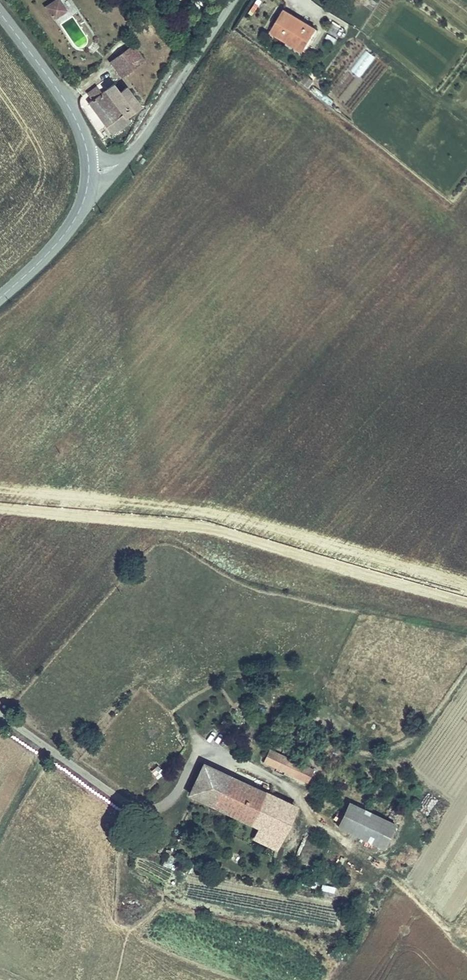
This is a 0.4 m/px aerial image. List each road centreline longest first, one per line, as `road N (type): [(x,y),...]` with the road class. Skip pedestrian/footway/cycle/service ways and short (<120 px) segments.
road 1 (track): [(463,941),(309,814),(289,787)]
road 2 (unclassified): [(232,0),(134,152)]
road 3 (tertiary): [(88,158),(60,94),(0,14)]
road 4 (tertiary): [(0,298),(53,248),(82,204)]

